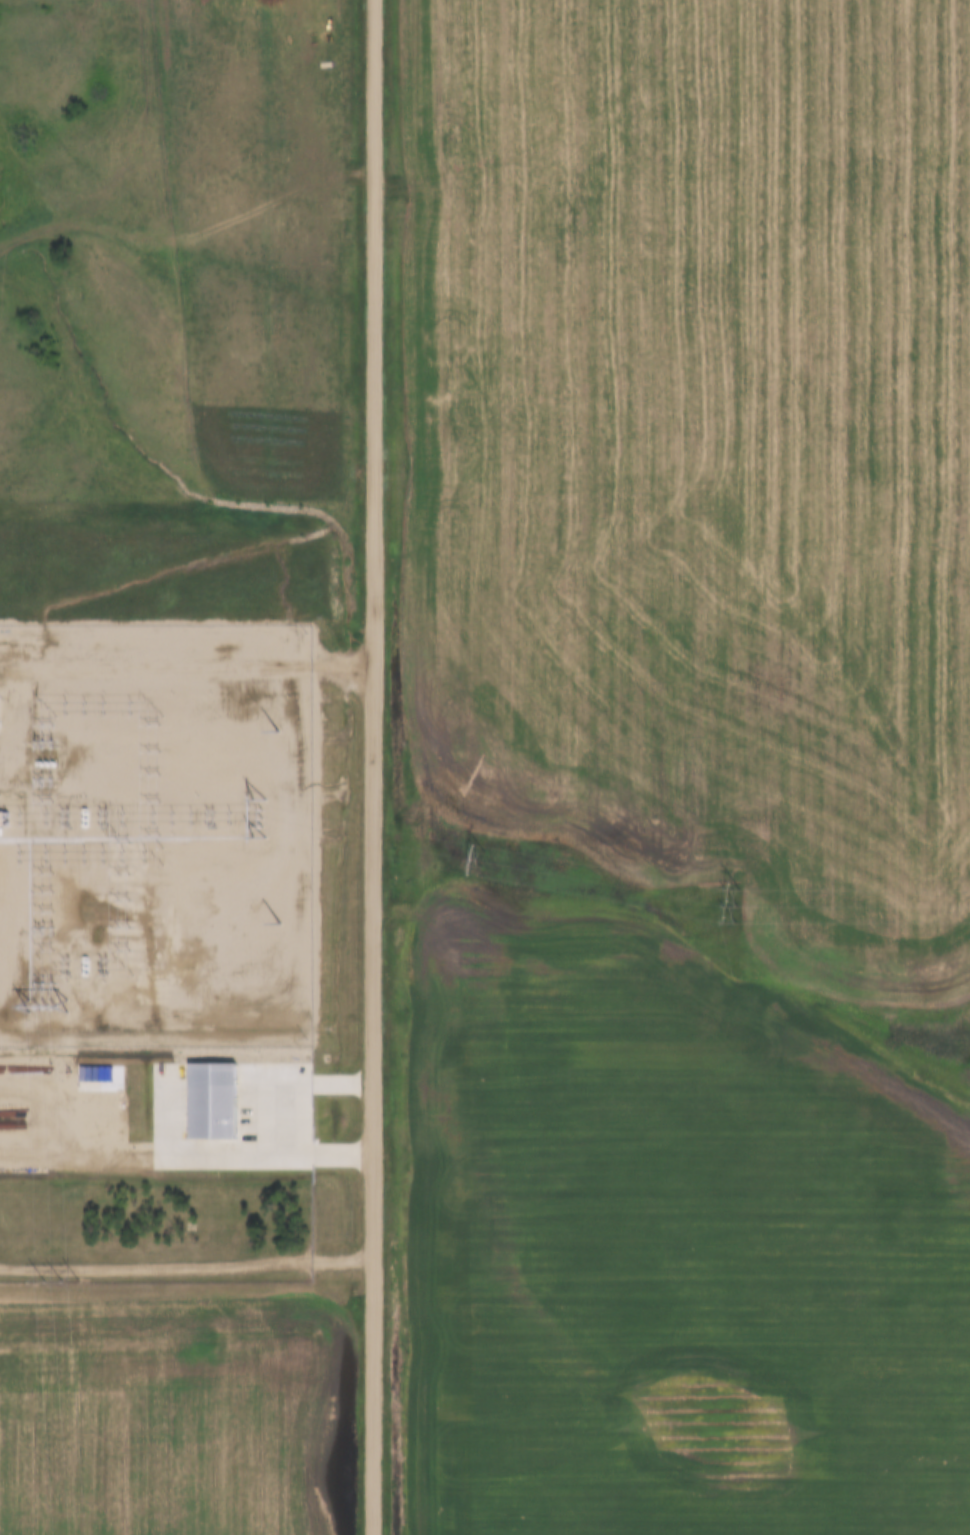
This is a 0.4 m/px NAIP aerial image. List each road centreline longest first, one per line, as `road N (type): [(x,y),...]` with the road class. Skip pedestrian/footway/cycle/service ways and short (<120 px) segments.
road 1 (residential): [(373,1534),(373,0)]
road 2 (track): [(0,244),(38,227),(74,224),(151,248),(173,245),(300,176),(373,170)]

